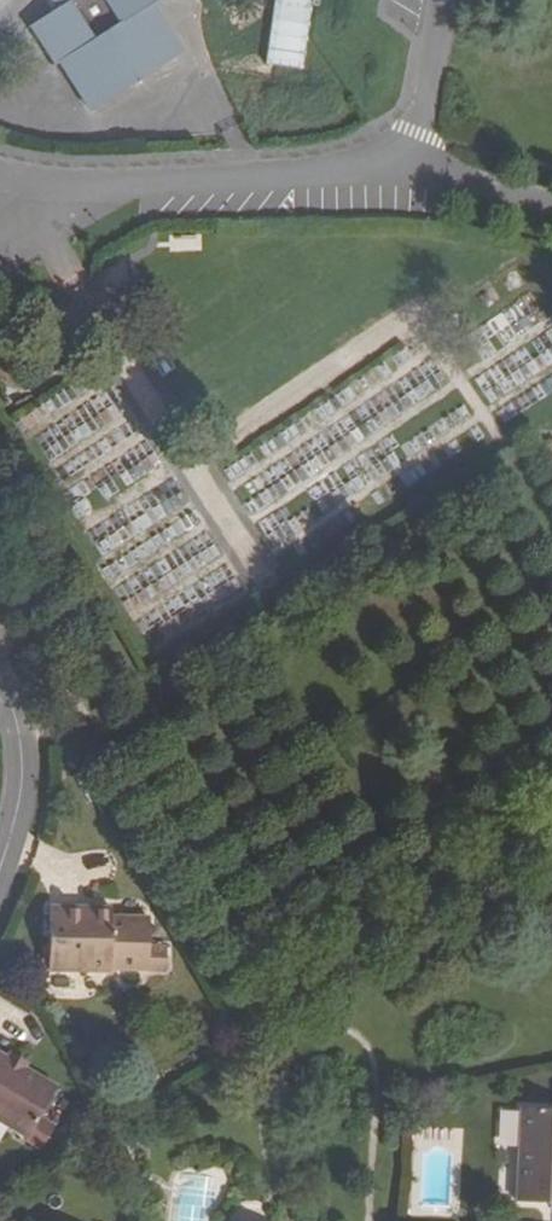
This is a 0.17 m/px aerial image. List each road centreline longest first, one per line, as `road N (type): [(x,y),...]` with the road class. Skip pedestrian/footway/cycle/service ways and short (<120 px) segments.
road 1 (residential): [(400,156),(310,176),(160,187),(0,178)]
road 2 (residential): [(400,156),(424,98),(443,0)]
road 3 (residential): [(551,205),(400,156)]
road 4 (residential): [(0,697),(14,754),(0,850)]

